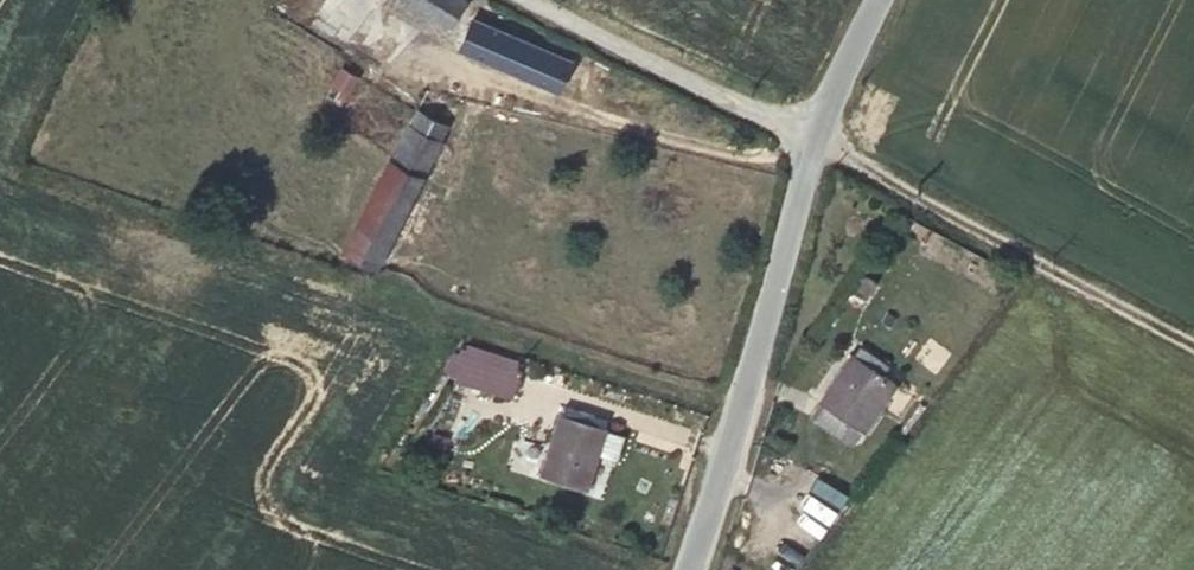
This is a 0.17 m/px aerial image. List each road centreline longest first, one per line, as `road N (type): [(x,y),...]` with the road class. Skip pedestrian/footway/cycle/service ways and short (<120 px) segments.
road 1 (tertiary): [(808,140),(674,569)]
road 2 (unclassified): [(808,140),(1193,324)]
road 3 (unclassified): [(534,0),(808,140)]
road 4 (tertiary): [(874,0),(808,140)]

